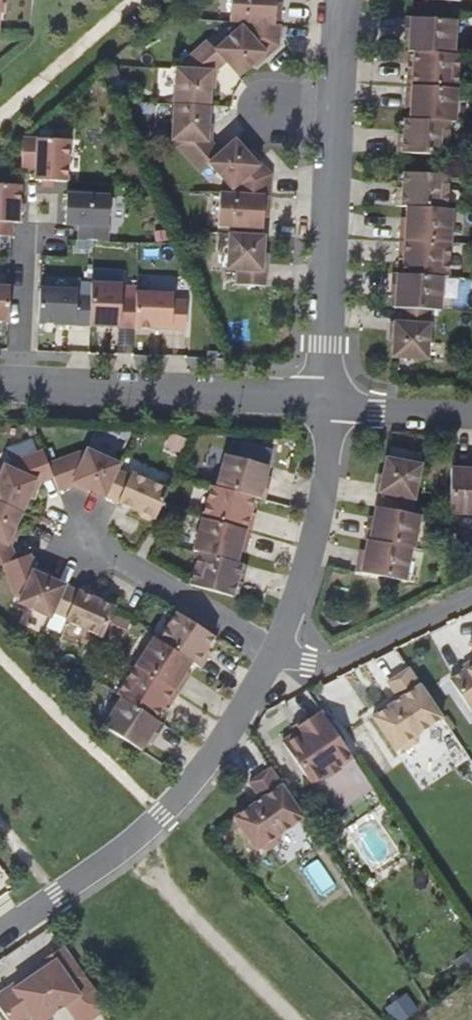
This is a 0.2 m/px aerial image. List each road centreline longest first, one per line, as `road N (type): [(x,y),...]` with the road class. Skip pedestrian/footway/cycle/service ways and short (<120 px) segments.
road 1 (residential): [(342,0),(327,403)]
road 2 (residential): [(0,935),(164,816),(202,773),(277,651)]
road 3 (residential): [(0,389),(327,403)]
road 4 (residential): [(277,651),(312,553),(327,403)]
road 5 (residential): [(277,651),(82,539)]
road 6 (residential): [(277,651),(309,664),(337,661),(471,594)]
road 7 (residential): [(327,403),(471,415)]

